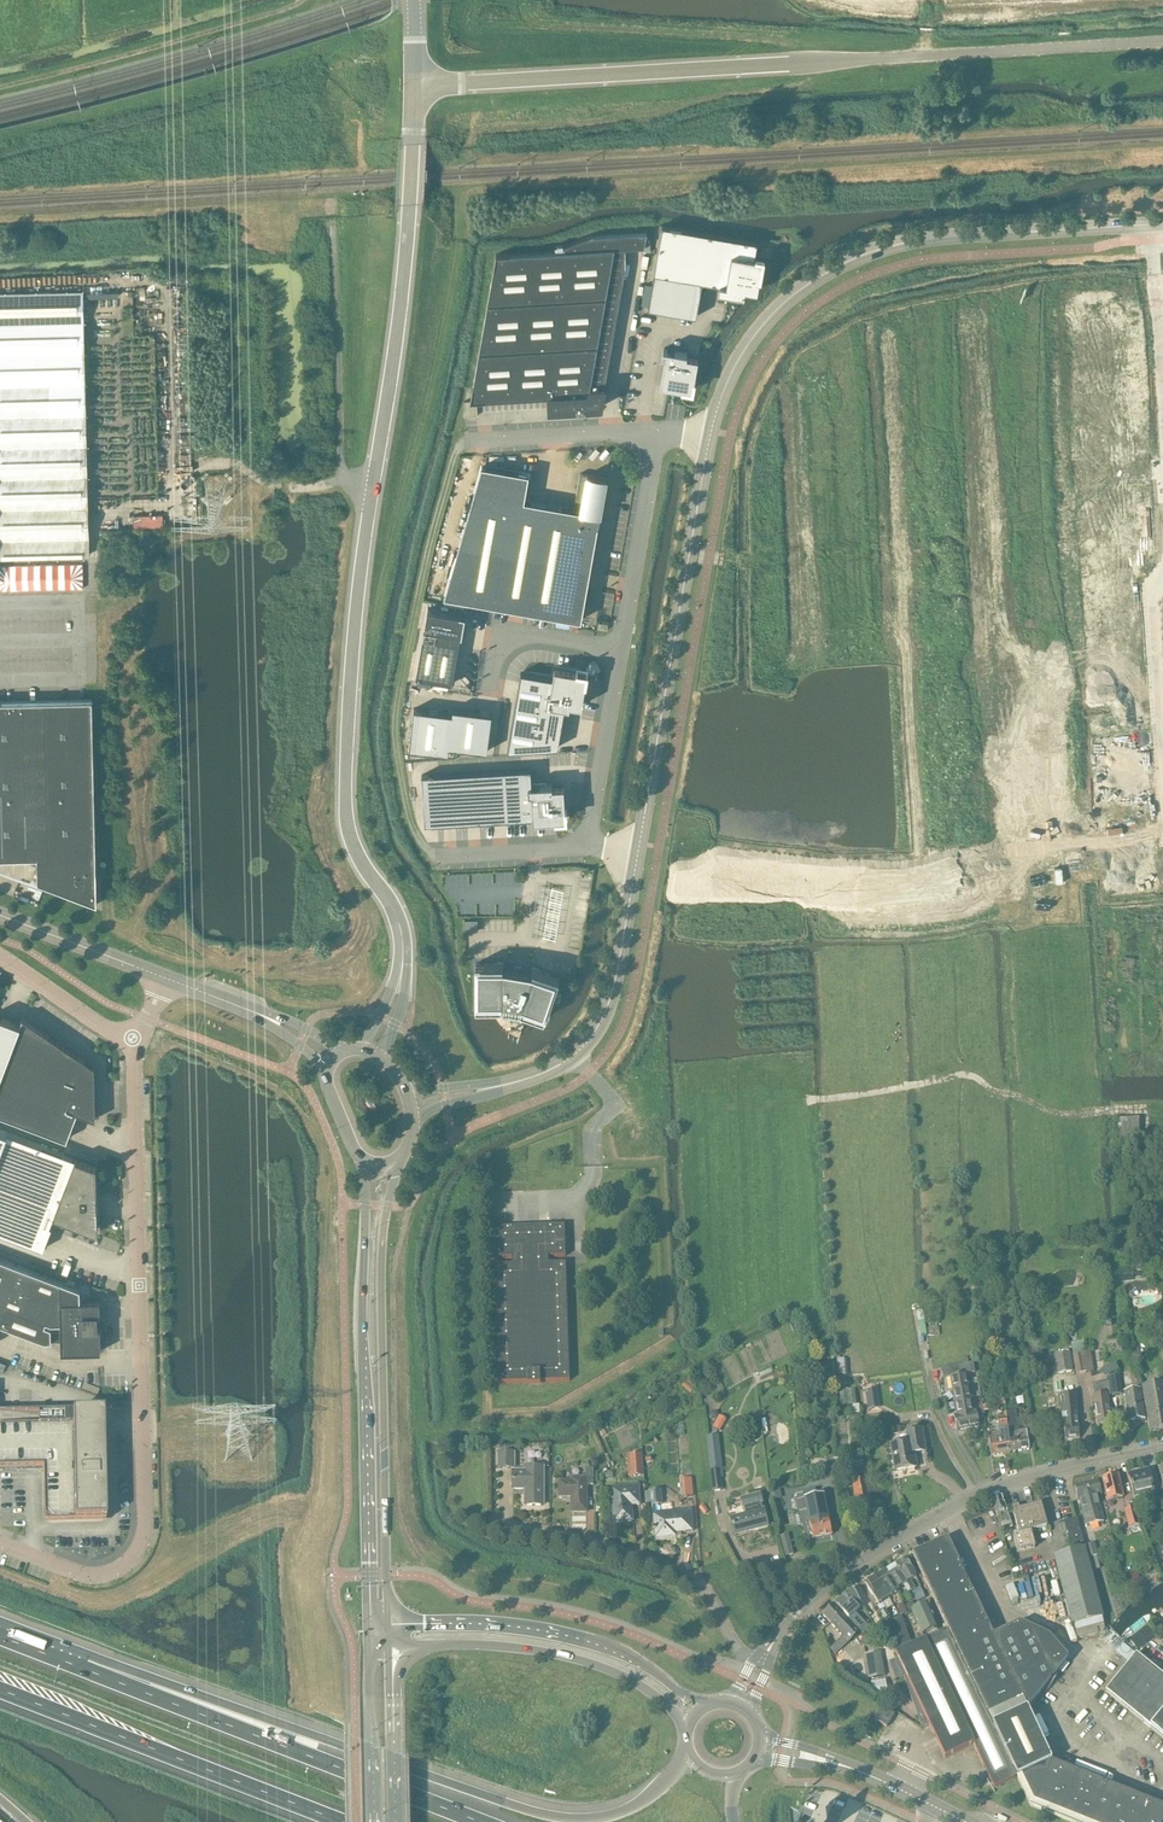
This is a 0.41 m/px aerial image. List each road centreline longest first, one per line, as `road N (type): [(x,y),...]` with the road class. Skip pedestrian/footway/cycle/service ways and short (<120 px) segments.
road 1 (unclassified): [(402,964),(393,905),(348,828),(346,705),(398,323),(414,84)]
road 2 (unclassified): [(414,84),(1162,40)]
road 3 (unclassified): [(0,1544),(83,1576),(106,1576),(125,1567),(143,1534),(133,1037)]
road 4 (motorway): [(689,1755),(620,1812),(559,1817),(168,1684),(85,1670)]
road 5 (unclassified): [(710,433),(750,340),(790,297),(844,263),(933,238),(1149,225)]
road 6 (secondary): [(380,1620),(371,1314),(382,1168)]
road 7 (tertiary): [(1162,1447),(978,1494),(875,1552),(778,1636)]
road 8 (unclassified): [(638,852),(710,433)]
road 9 (motorway): [(482,1821),(85,1670)]
road 10 (unclassified): [(587,847),(657,433)]
road 11 (motorway): [(0,1690),(343,1821)]
road 12 (secondary): [(705,1705),(618,1648),(560,1630),(380,1620)]
road 13 (secondary): [(381,1645),(490,1645),(573,1658),(650,1691),(686,1730)]
road 14 (track): [(301,0),(0,85)]
road 15 (residential): [(753,1661),(703,1586),(682,1571),(596,1542),(505,1525)]
road 16 (unclassified): [(502,1085),(569,1059),(591,1038),(620,958),(638,852)]
road 17 (residential): [(657,433),(467,444)]
road 18 (secondary): [(333,1060),(264,1016),(164,977)]
road 19 (residential): [(1162,754),(1152,595),(1162,579)]
road 20 (secondary): [(384,1821),(381,1645)]
road 21 (secondary): [(164,977),(0,915)]
road 22 (unclassified): [(0,957),(107,1032),(133,1037)]
road 23 (unclassified): [(587,847),(438,856)]
road 24 (secondary): [(333,1060),(326,1081),(353,1149),(382,1168)]
road 25 (tertiary): [(849,1768),(966,1821)]

